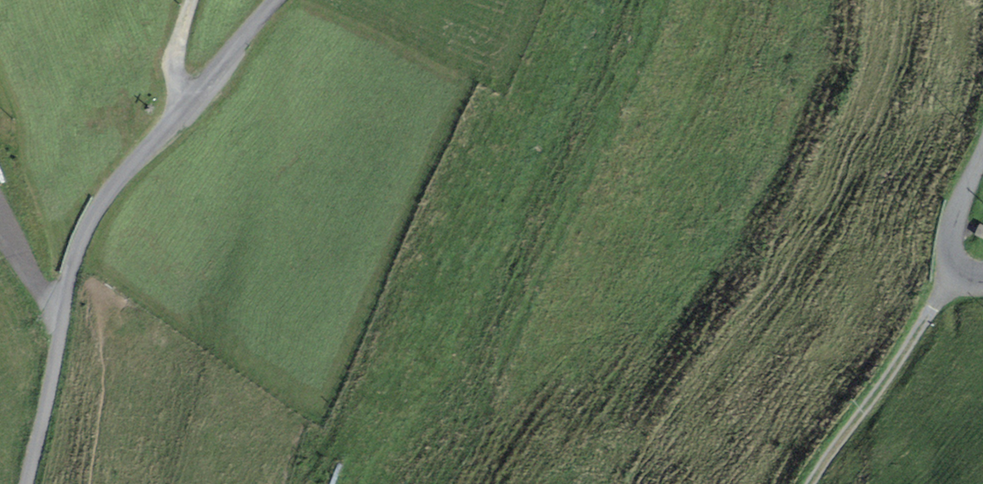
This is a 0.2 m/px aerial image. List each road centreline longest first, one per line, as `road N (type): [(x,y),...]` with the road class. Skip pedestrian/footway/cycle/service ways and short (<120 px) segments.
road 1 (unclassified): [(26,483),(83,233),(105,197),(275,0)]
road 2 (track): [(810,483),(960,270)]
road 3 (track): [(90,483),(103,350),(84,284),(70,271)]
road 4 (unclassified): [(982,149),(948,247),(957,268),(982,273)]

